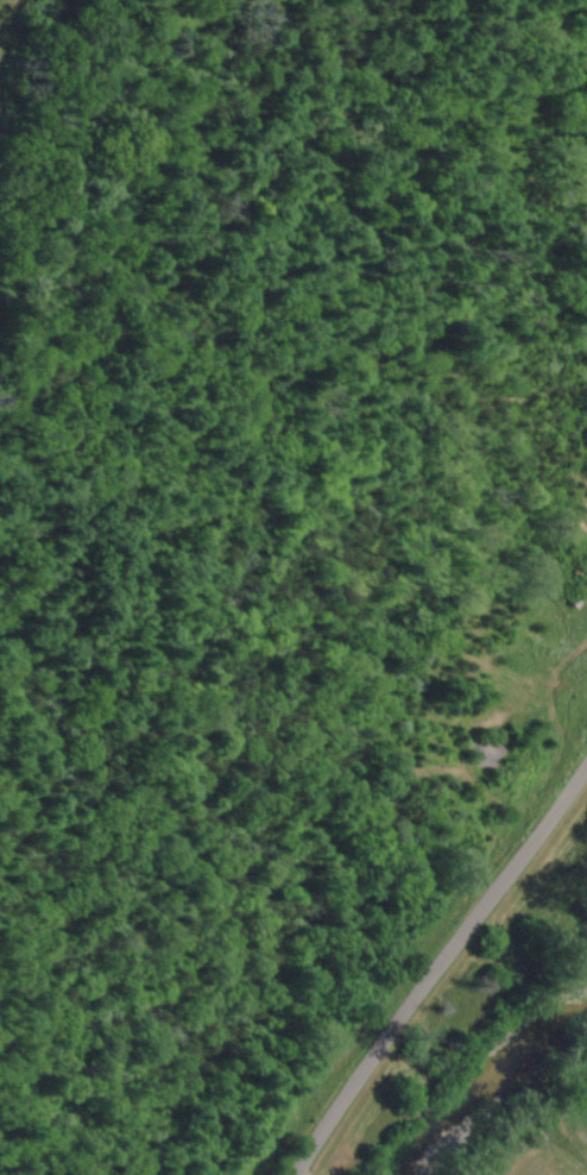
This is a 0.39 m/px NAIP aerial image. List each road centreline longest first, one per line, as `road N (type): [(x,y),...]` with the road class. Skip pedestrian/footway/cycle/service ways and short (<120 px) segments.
road 1 (residential): [(268,1174),(429,956),(586,820)]

